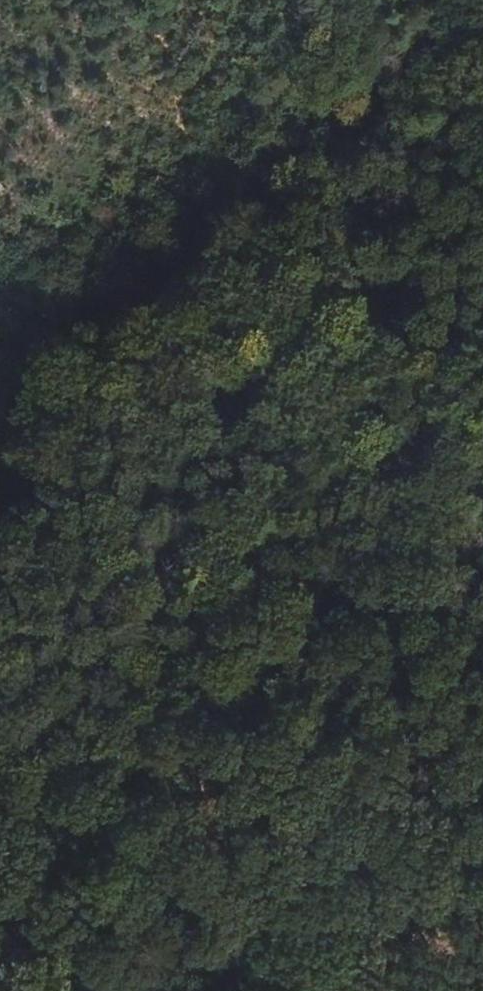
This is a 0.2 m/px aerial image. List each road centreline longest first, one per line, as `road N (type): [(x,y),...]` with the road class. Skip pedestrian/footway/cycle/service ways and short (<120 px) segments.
road 1 (track): [(0,424),(163,287),(272,216),(322,213),(482,157)]

